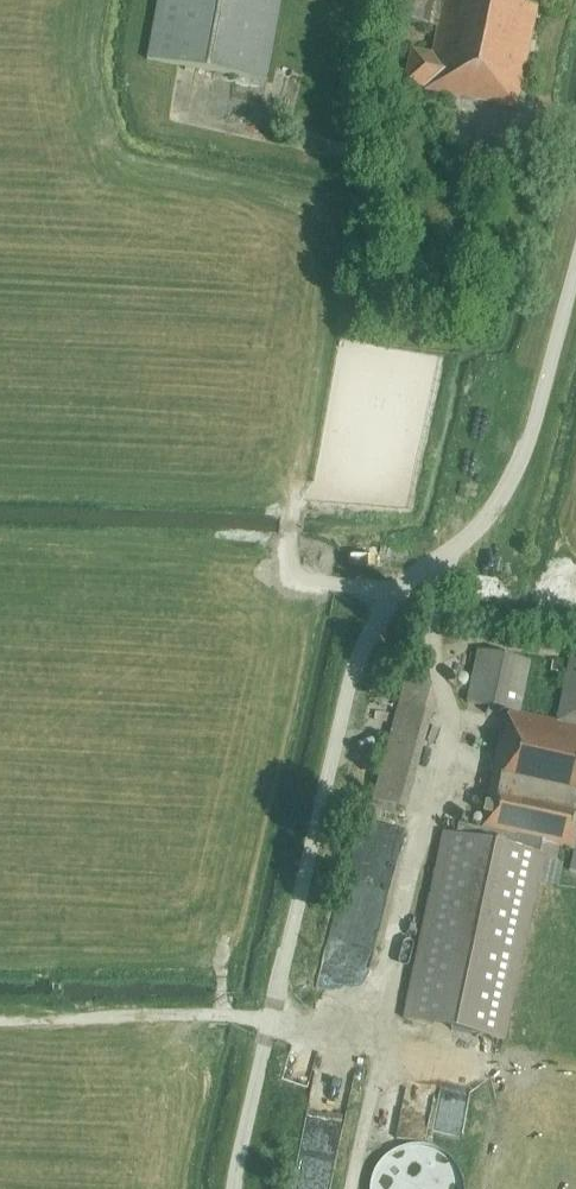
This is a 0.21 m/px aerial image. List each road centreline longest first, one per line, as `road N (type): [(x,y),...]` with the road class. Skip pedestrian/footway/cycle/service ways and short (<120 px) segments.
road 1 (unclassified): [(233,1188),(354,667),(382,616),(488,514),(506,486),(535,419),(575,263)]
road 2 (track): [(196,116),(419,159),(508,130),(575,134)]
road 3 (track): [(0,1020),(204,1014),(270,1021)]
road 4 (track): [(296,492),(295,573),(395,601)]
road 5 (track): [(379,1042),(350,1188)]

